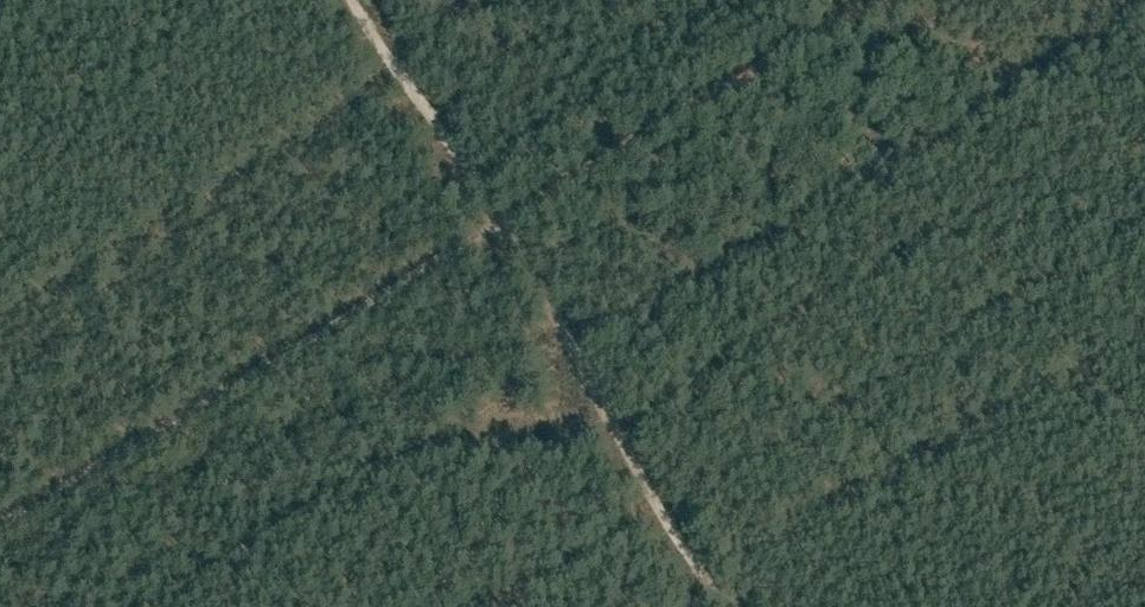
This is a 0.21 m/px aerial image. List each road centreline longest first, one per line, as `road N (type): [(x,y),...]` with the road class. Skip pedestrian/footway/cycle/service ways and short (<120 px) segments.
road 1 (track): [(0,528),(895,0)]
road 2 (track): [(720,606),(494,239),(435,117),(354,0)]

